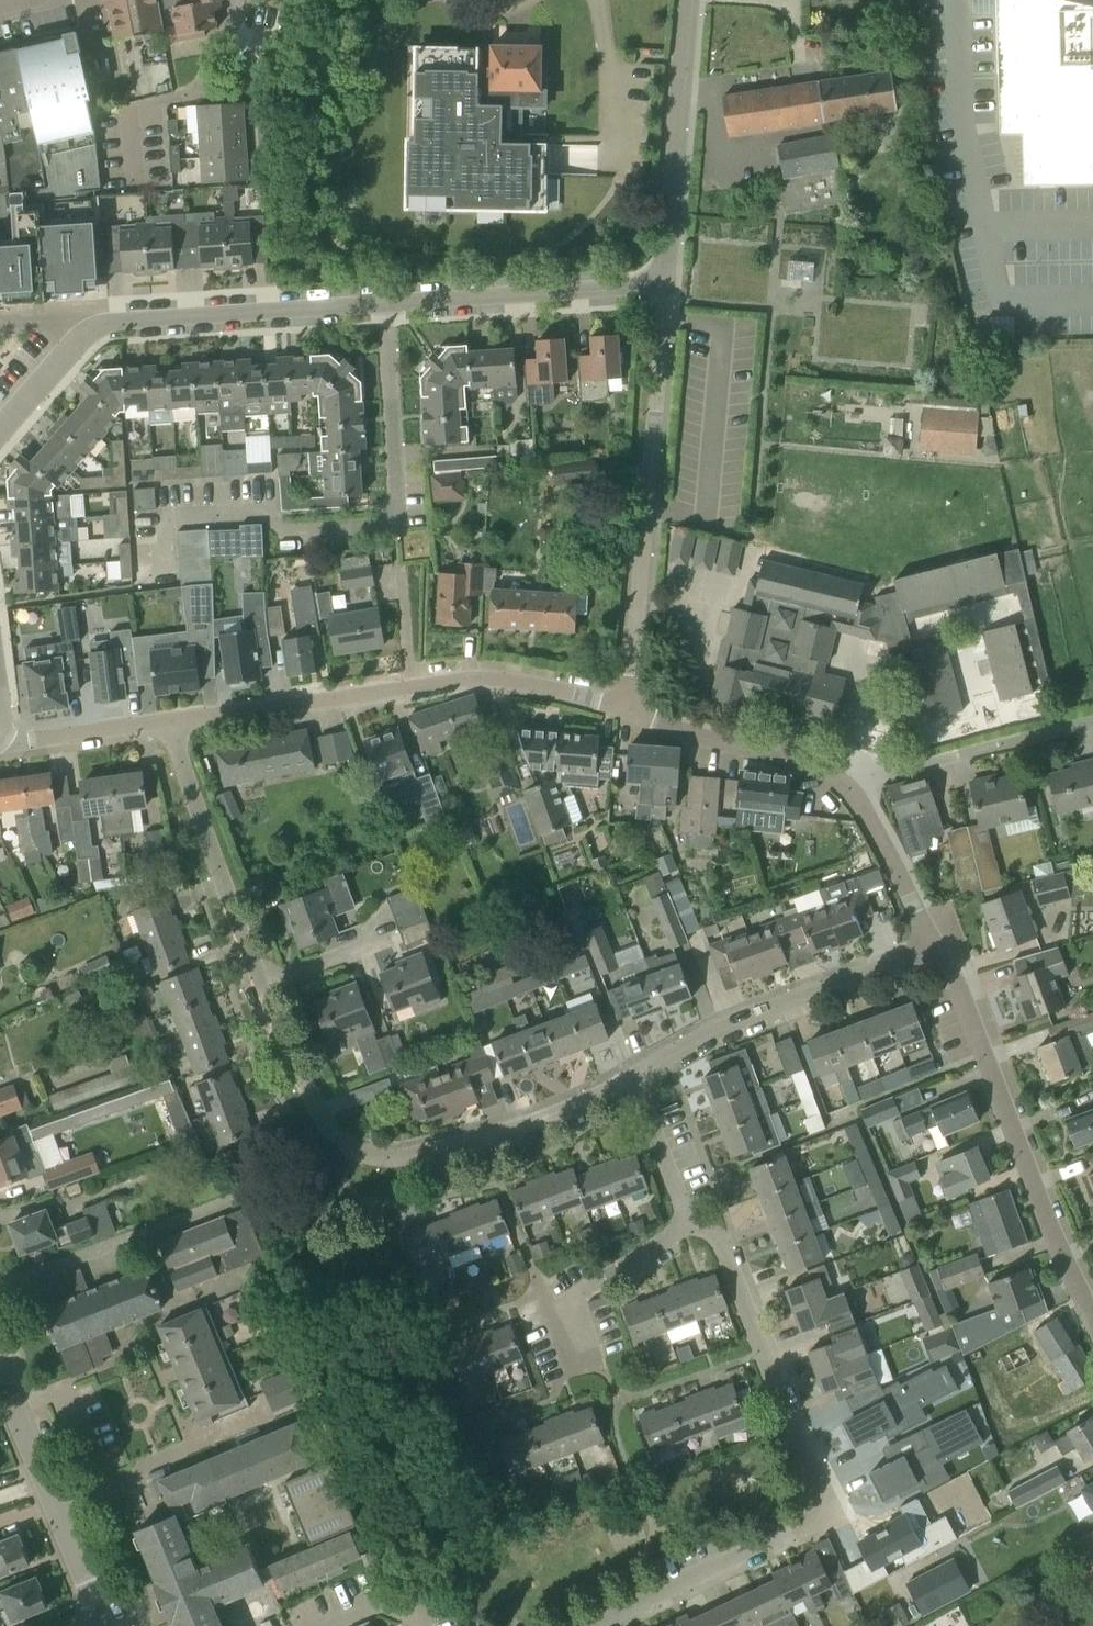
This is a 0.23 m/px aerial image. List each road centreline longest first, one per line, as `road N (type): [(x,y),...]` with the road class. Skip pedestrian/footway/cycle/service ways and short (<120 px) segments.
road 1 (residential): [(590,1625),(800,1528),(815,1513),(818,1483),(787,1423),(719,1238),(691,1220)]
road 2 (residential): [(165,582),(161,528),(176,515),(255,509),(292,533),(393,522),(386,299)]
road 3 (residential): [(633,1077),(483,1137),(394,1158),(361,1156),(335,1133),(309,1090),(263,985)]
road 4 (residential): [(664,281),(630,710)]
road 5 (residential): [(1092,1312),(938,948)]
road 6 (residential): [(938,948),(726,1025),(633,1077)]
road 7 (unclassified): [(102,326),(121,317),(386,299)]
road 8 (residential): [(664,281),(694,0)]
road 9 (residential): [(263,985),(165,720)]
road 10 (unclassified): [(386,299),(664,281)]
road 11 (unclassified): [(103,1625),(0,1374)]
road 12 (residential): [(1092,722),(842,785)]
road 13 (unclassified): [(165,720),(410,686)]
road 14 (unclassified): [(135,184),(132,112),(195,94),(240,0)]
road 15 (residential): [(842,785),(813,767),(630,710)]
road 16 (residential): [(575,1366),(552,1311),(691,1220)]
road 17 (residential): [(630,710),(509,681),(410,686)]
road 18 (residential): [(938,948),(842,785)]
road 19 (unclassified): [(0,738),(165,720)]
road 20 (residential): [(691,1220),(633,1077)]
road 21 (unclassified): [(0,434),(102,326)]
road 22 (residential): [(263,985),(384,940)]
road 23 (residential): [(410,686),(397,566)]

